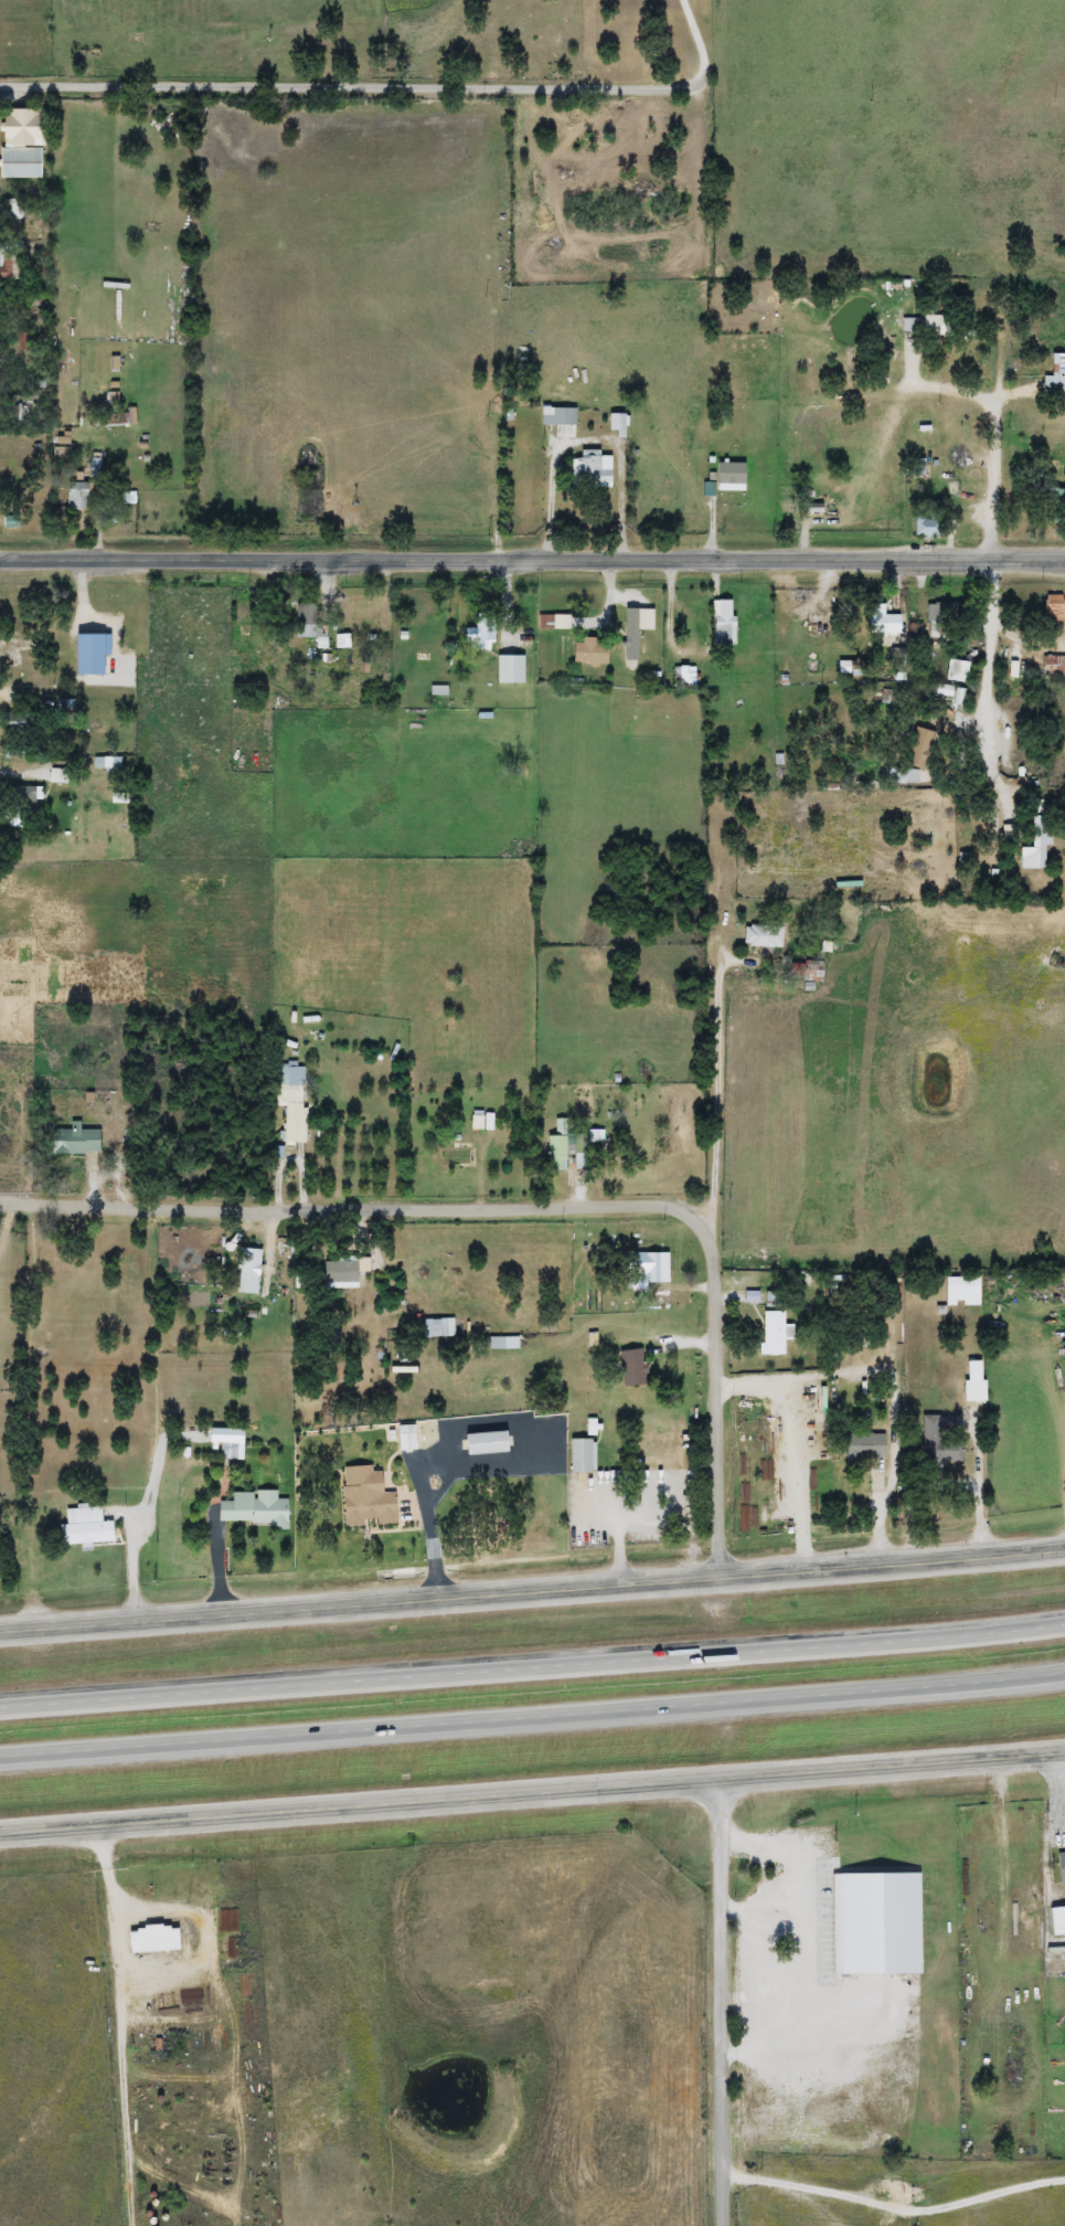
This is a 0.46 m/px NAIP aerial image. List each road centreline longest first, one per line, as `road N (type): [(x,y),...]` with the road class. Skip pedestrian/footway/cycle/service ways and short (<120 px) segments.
road 1 (tertiary): [(0,1834),(721,1790),(1064,1749)]
road 2 (motorway): [(1064,1624),(0,1707)]
road 3 (motorway): [(0,1757),(1064,1674)]
road 4 (tertiary): [(0,1627),(721,1584),(1064,1553)]
road 5 (residential): [(721,1584),(707,1248),(699,1222),(674,1210),(270,1212),(0,1202)]
road 6 (tertiary): [(0,561),(1064,561)]
road 7 (residential): [(0,86),(690,87)]
road 8 (residential): [(731,2225),(721,1790)]

